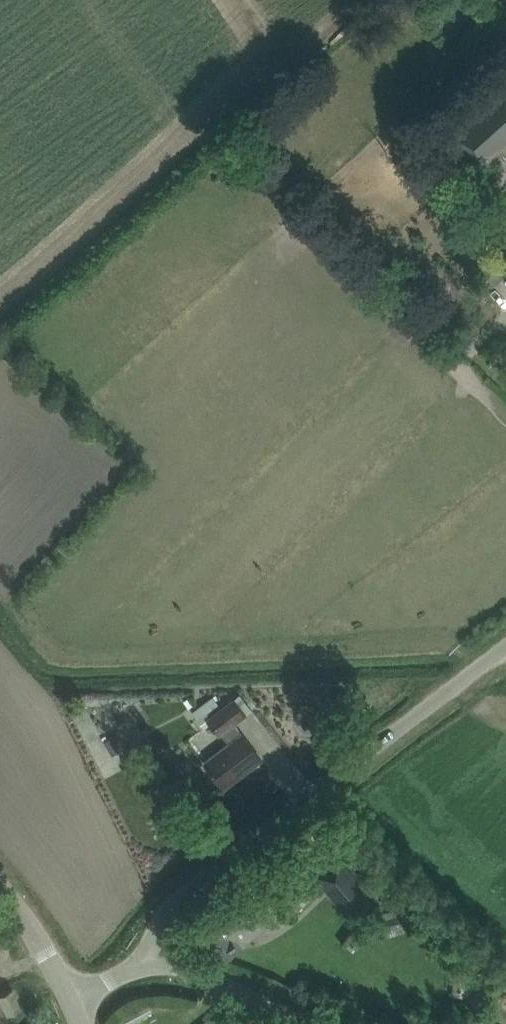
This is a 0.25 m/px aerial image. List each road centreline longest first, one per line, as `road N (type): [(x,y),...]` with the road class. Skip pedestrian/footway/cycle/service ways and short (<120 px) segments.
road 1 (unclassified): [(148,964),(157,930),(181,899),(505,634)]
road 2 (unclassified): [(309,1023),(187,969),(148,964)]
road 3 (tertiary): [(72,1003),(0,886)]

